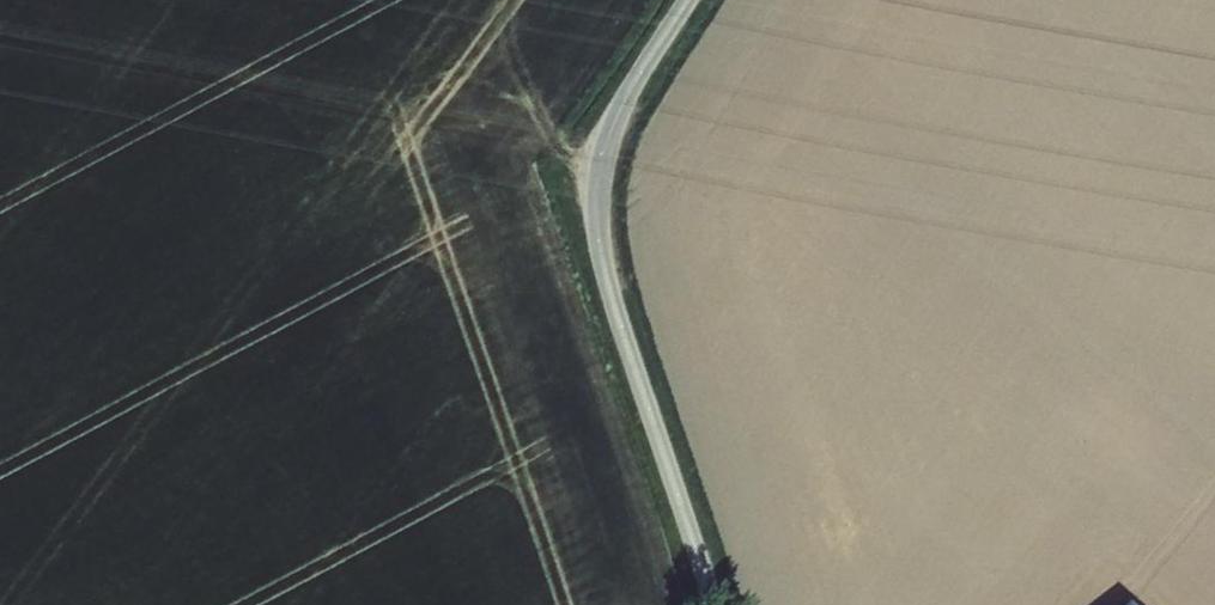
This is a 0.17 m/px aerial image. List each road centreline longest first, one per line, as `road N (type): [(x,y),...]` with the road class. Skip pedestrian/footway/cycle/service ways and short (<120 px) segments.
road 1 (unclassified): [(689,0),(607,141),(597,223),(610,290),(716,604)]

